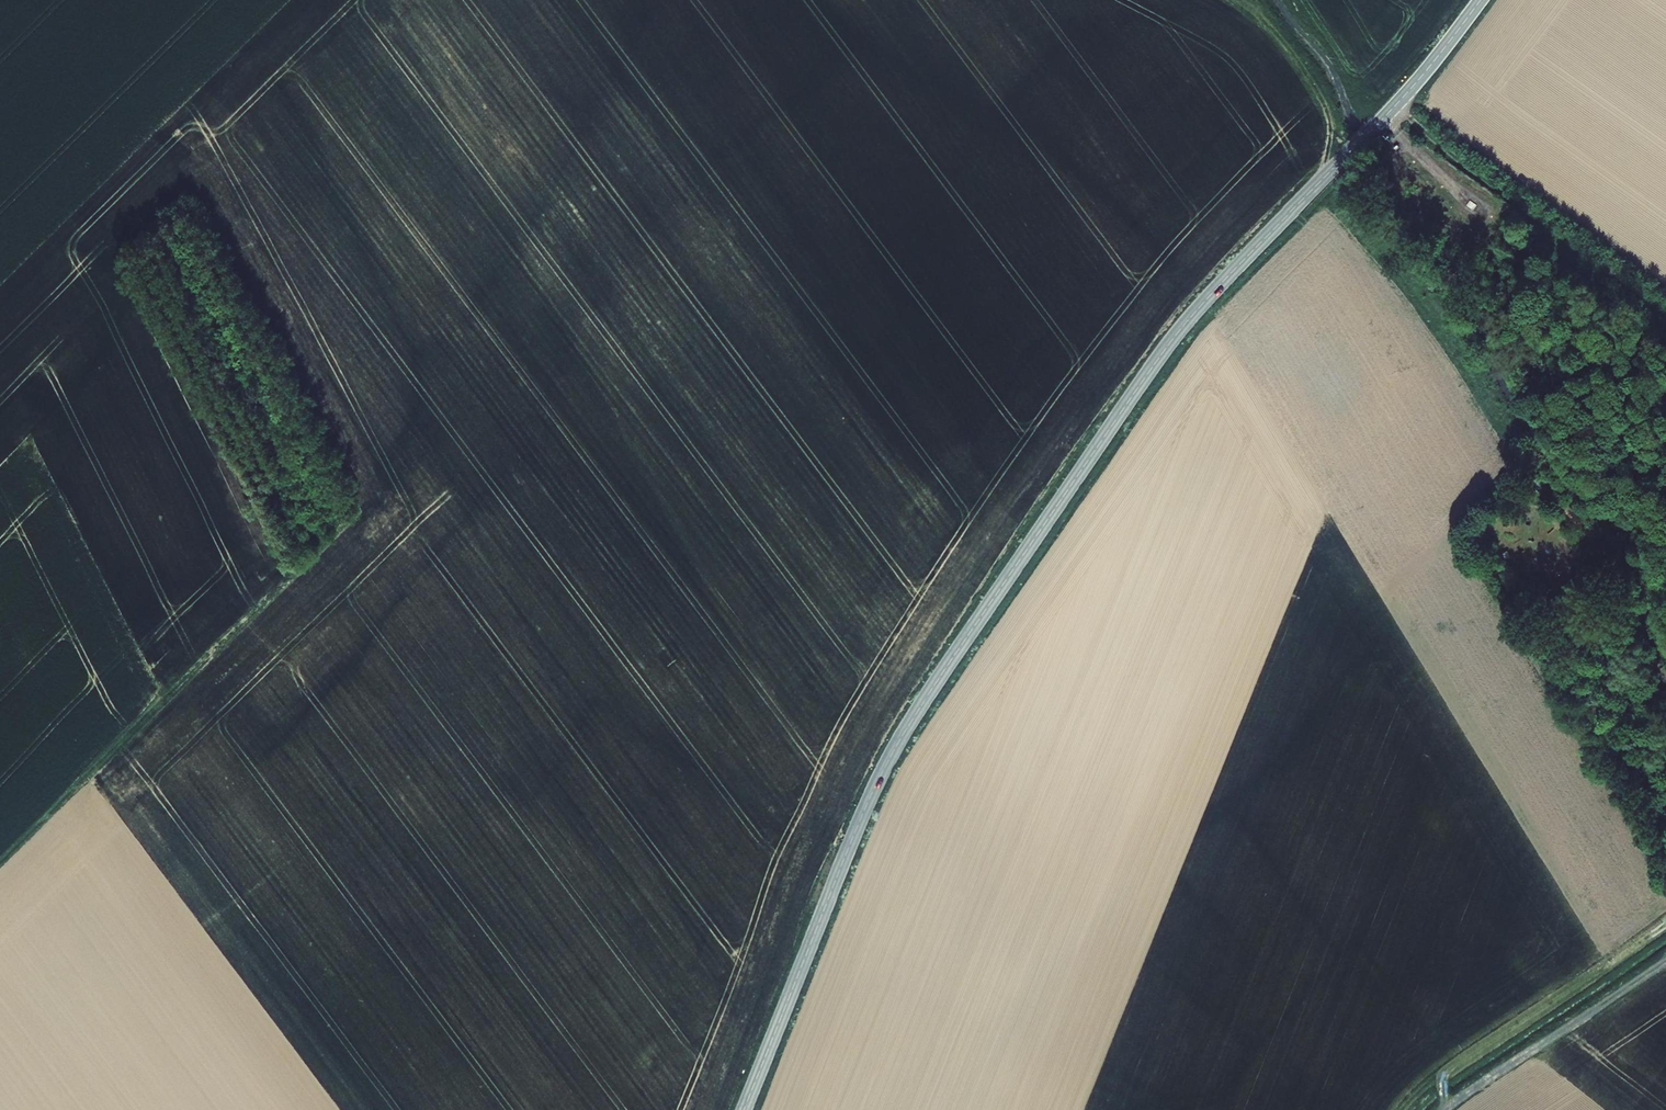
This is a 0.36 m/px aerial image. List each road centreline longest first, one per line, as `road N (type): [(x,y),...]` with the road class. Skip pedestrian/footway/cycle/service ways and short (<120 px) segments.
road 1 (tertiary): [(743,1109),(865,808),(920,706),(1183,324),(1399,101),(1480,0)]
road 2 (track): [(0,856),(354,518)]
road 3 (track): [(1440,1109),(1665,954)]

